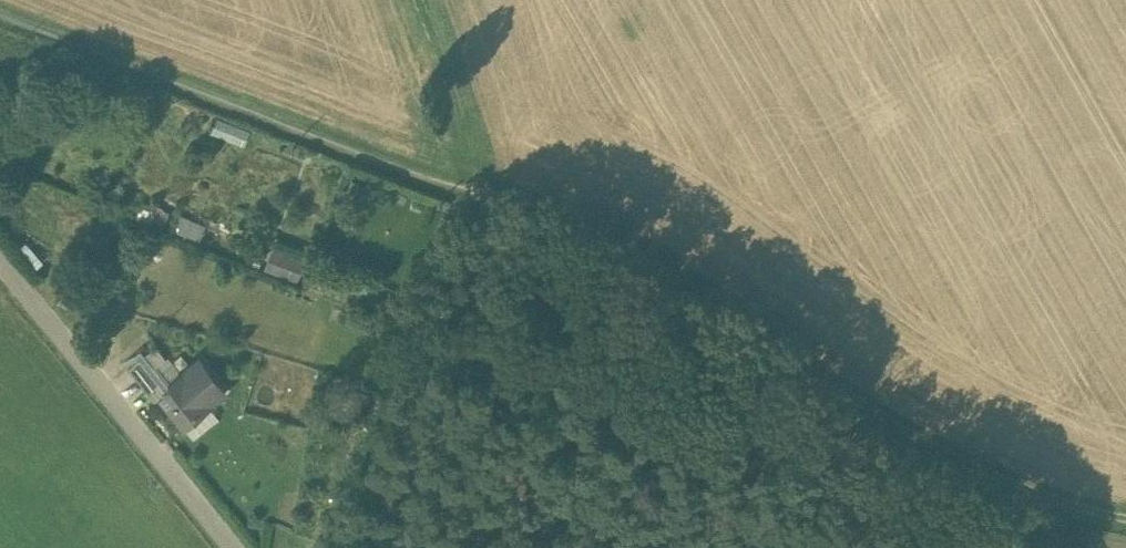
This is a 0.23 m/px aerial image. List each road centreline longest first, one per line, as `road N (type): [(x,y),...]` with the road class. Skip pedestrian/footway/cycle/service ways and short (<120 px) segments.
road 1 (track): [(1125,520),(993,491),(894,432),(713,290),(588,219),(468,192)]
road 2 (residential): [(0,257),(234,547)]

